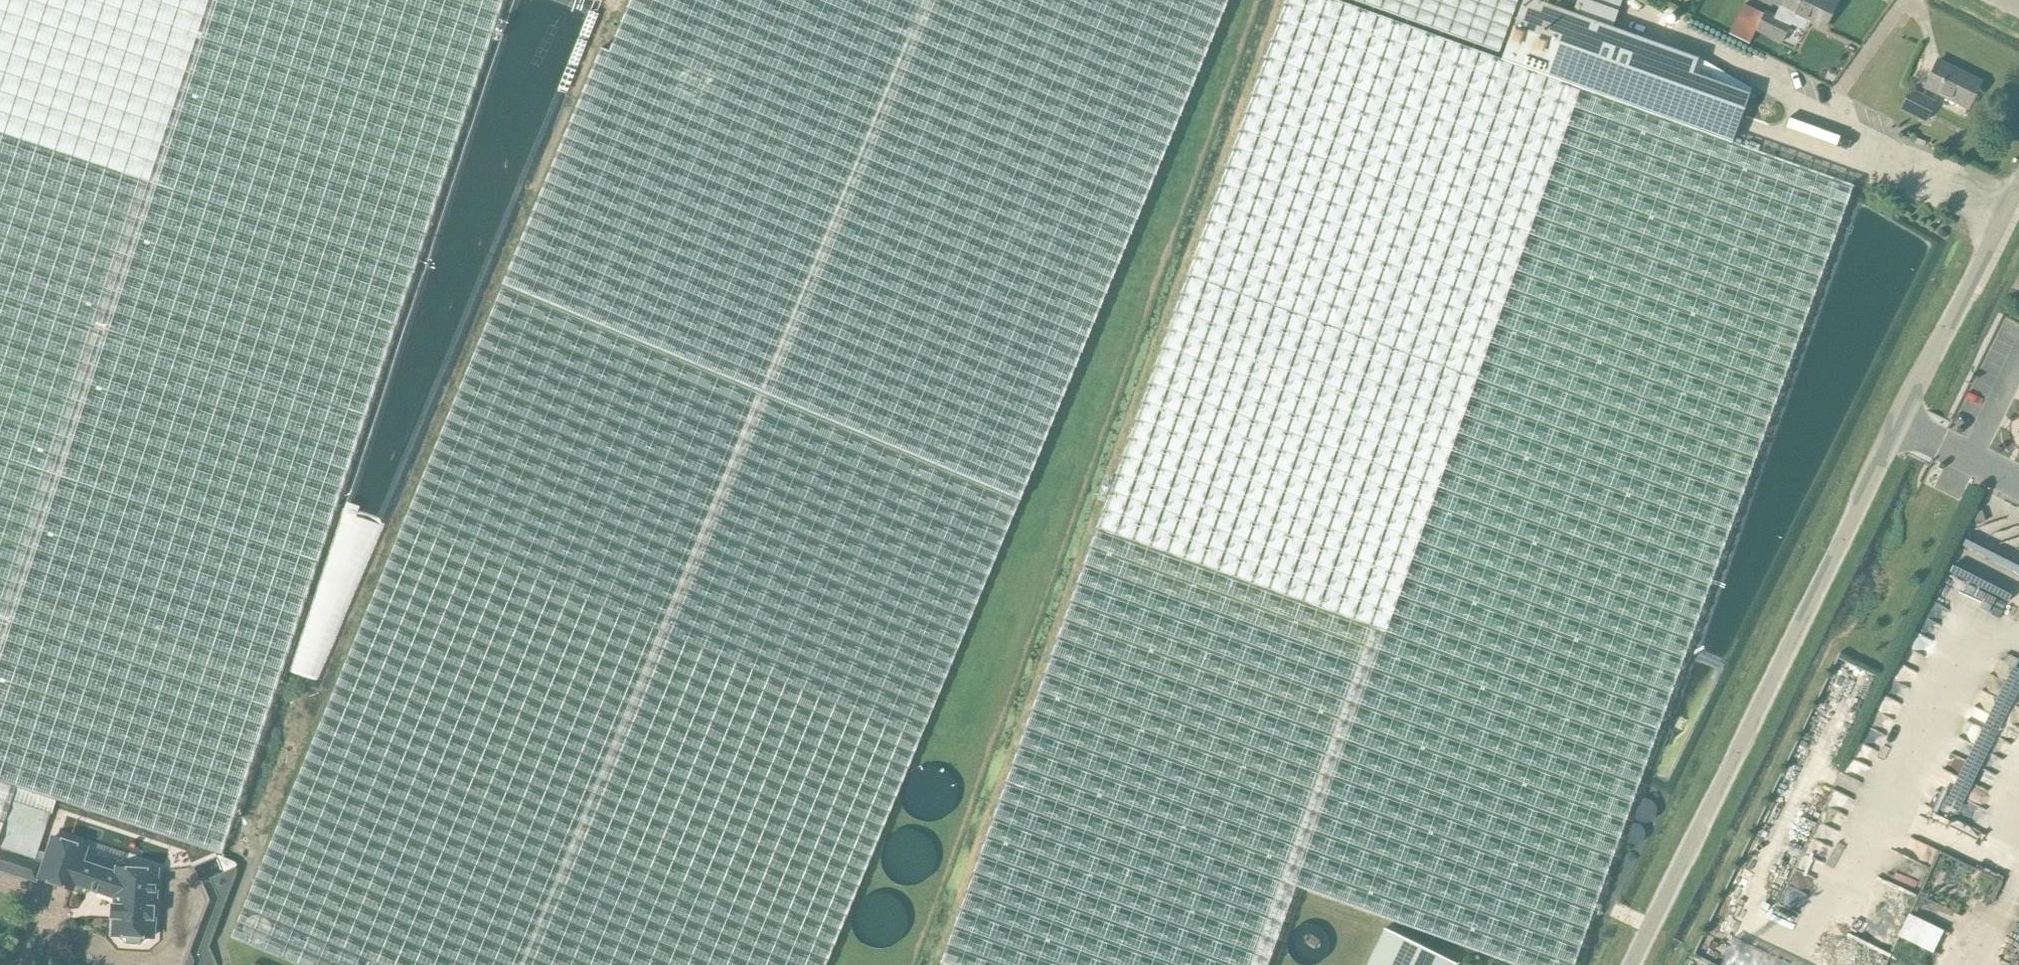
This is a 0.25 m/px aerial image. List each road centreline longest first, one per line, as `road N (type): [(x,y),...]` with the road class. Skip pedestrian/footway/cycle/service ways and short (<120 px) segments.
road 1 (unclassified): [(2018,186),(1631,964)]

